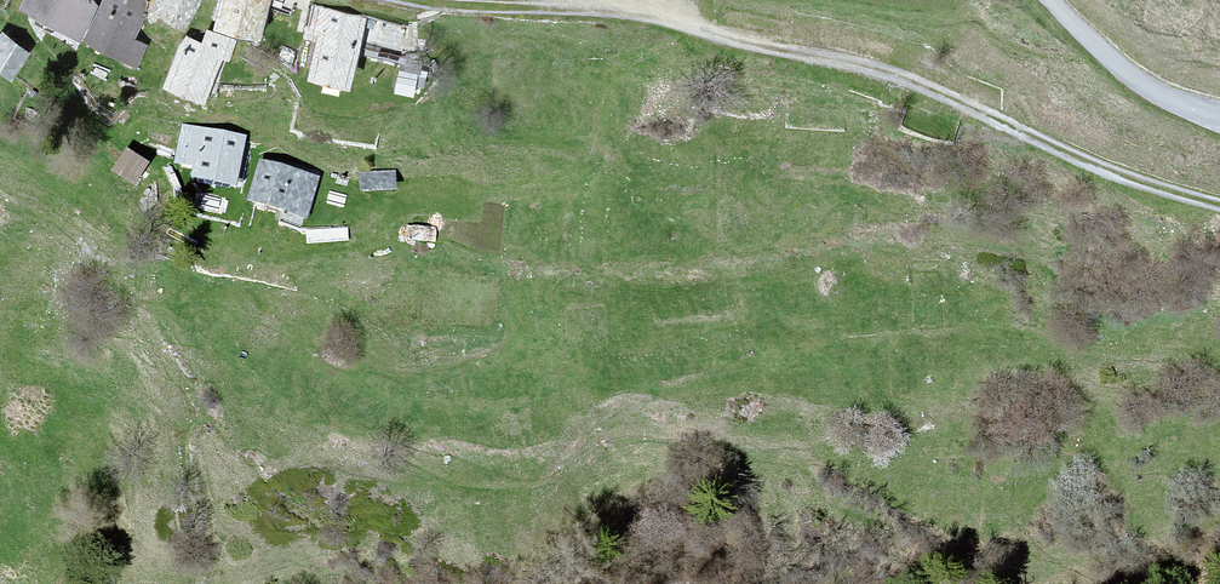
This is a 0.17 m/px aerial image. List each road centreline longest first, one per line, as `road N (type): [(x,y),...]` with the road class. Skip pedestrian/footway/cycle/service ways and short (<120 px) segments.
road 1 (track): [(1219,210),(1040,145),(900,77),(654,19),(380,0)]
road 2 (unclassified): [(1219,115),(1147,86),(1051,0)]

